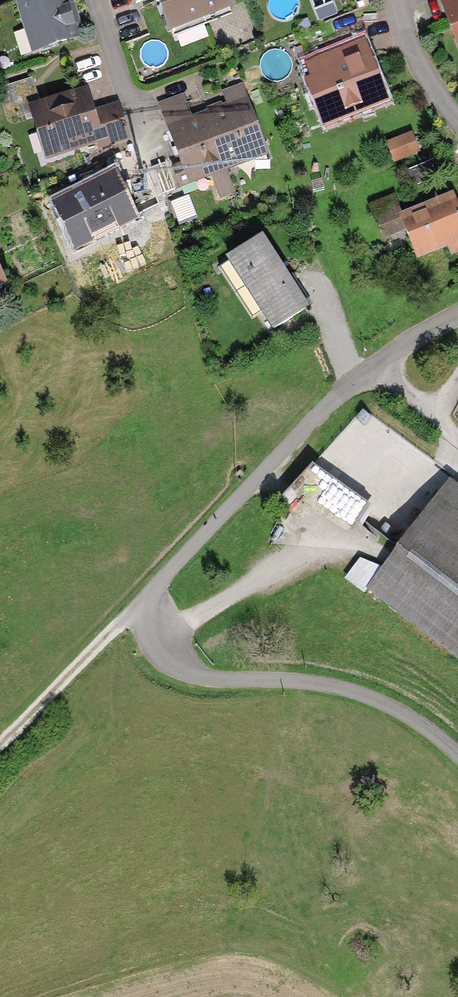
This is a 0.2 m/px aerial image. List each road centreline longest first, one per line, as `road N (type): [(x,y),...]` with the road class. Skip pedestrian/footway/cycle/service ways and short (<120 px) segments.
road 1 (track): [(241,494),(130,616),(150,654),(192,683),(289,682),(361,699),(418,722),(457,766)]
road 2 (residential): [(457,313),(320,411),(241,494)]
road 3 (track): [(130,616),(0,739)]
road 4 (residential): [(398,0),(415,57),(457,121)]

